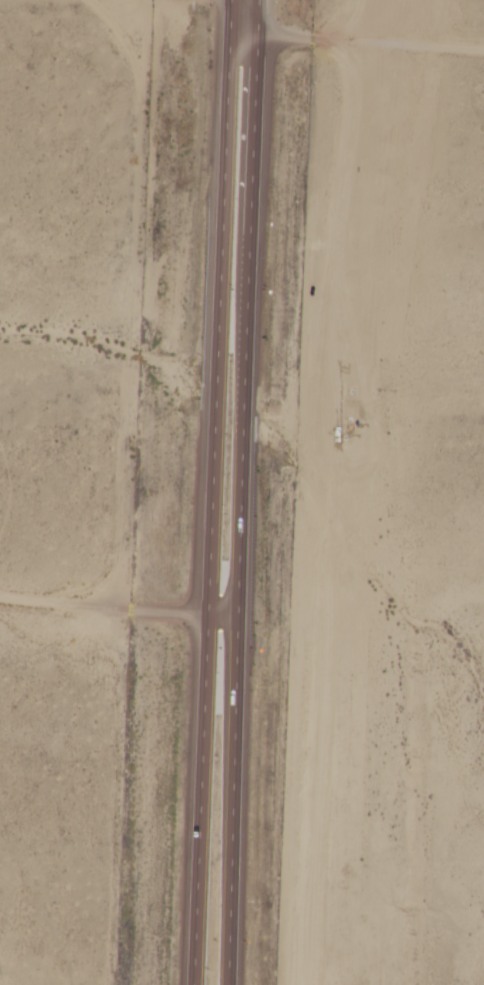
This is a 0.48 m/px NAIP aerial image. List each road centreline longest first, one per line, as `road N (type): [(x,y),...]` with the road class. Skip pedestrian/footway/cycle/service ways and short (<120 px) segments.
road 1 (trunk): [(238,0),(201,984)]
road 2 (trunk): [(235,984),(266,0)]
road 3 (track): [(265,43),(483,52)]
road 4 (track): [(0,602),(215,623)]

